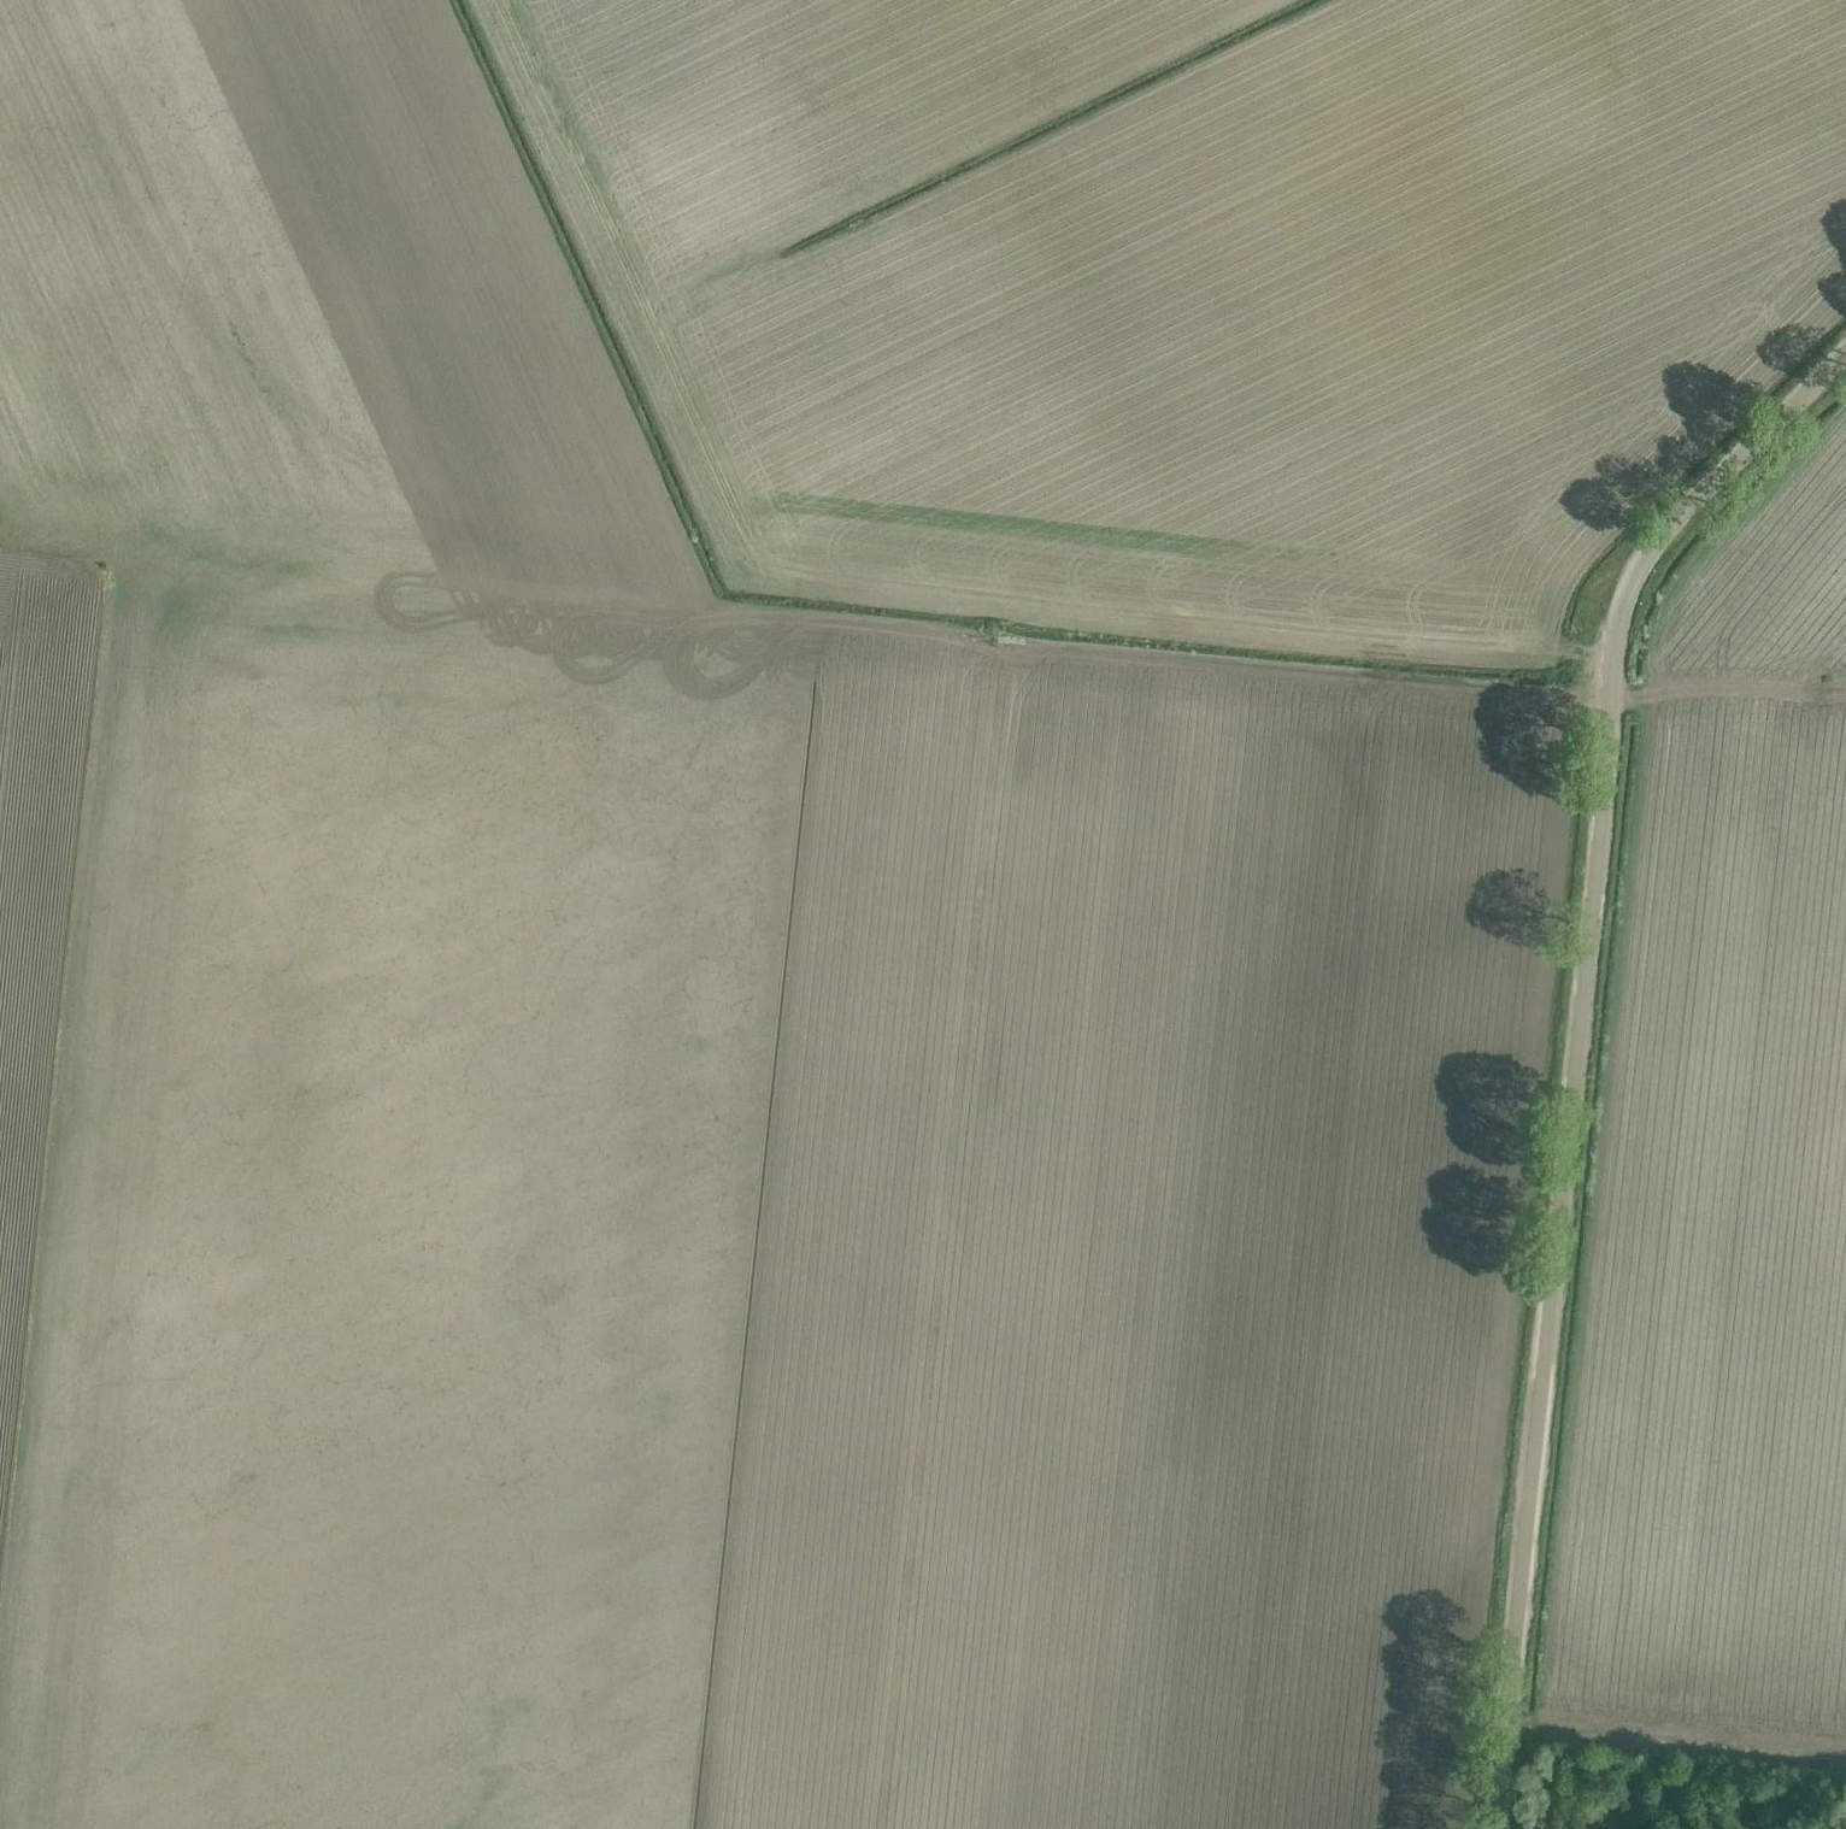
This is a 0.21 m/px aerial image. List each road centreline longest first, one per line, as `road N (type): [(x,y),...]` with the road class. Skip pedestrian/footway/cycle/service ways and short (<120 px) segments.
road 1 (unclassified): [(1494,1828),(1618,628),(1650,551),(1845,355)]

